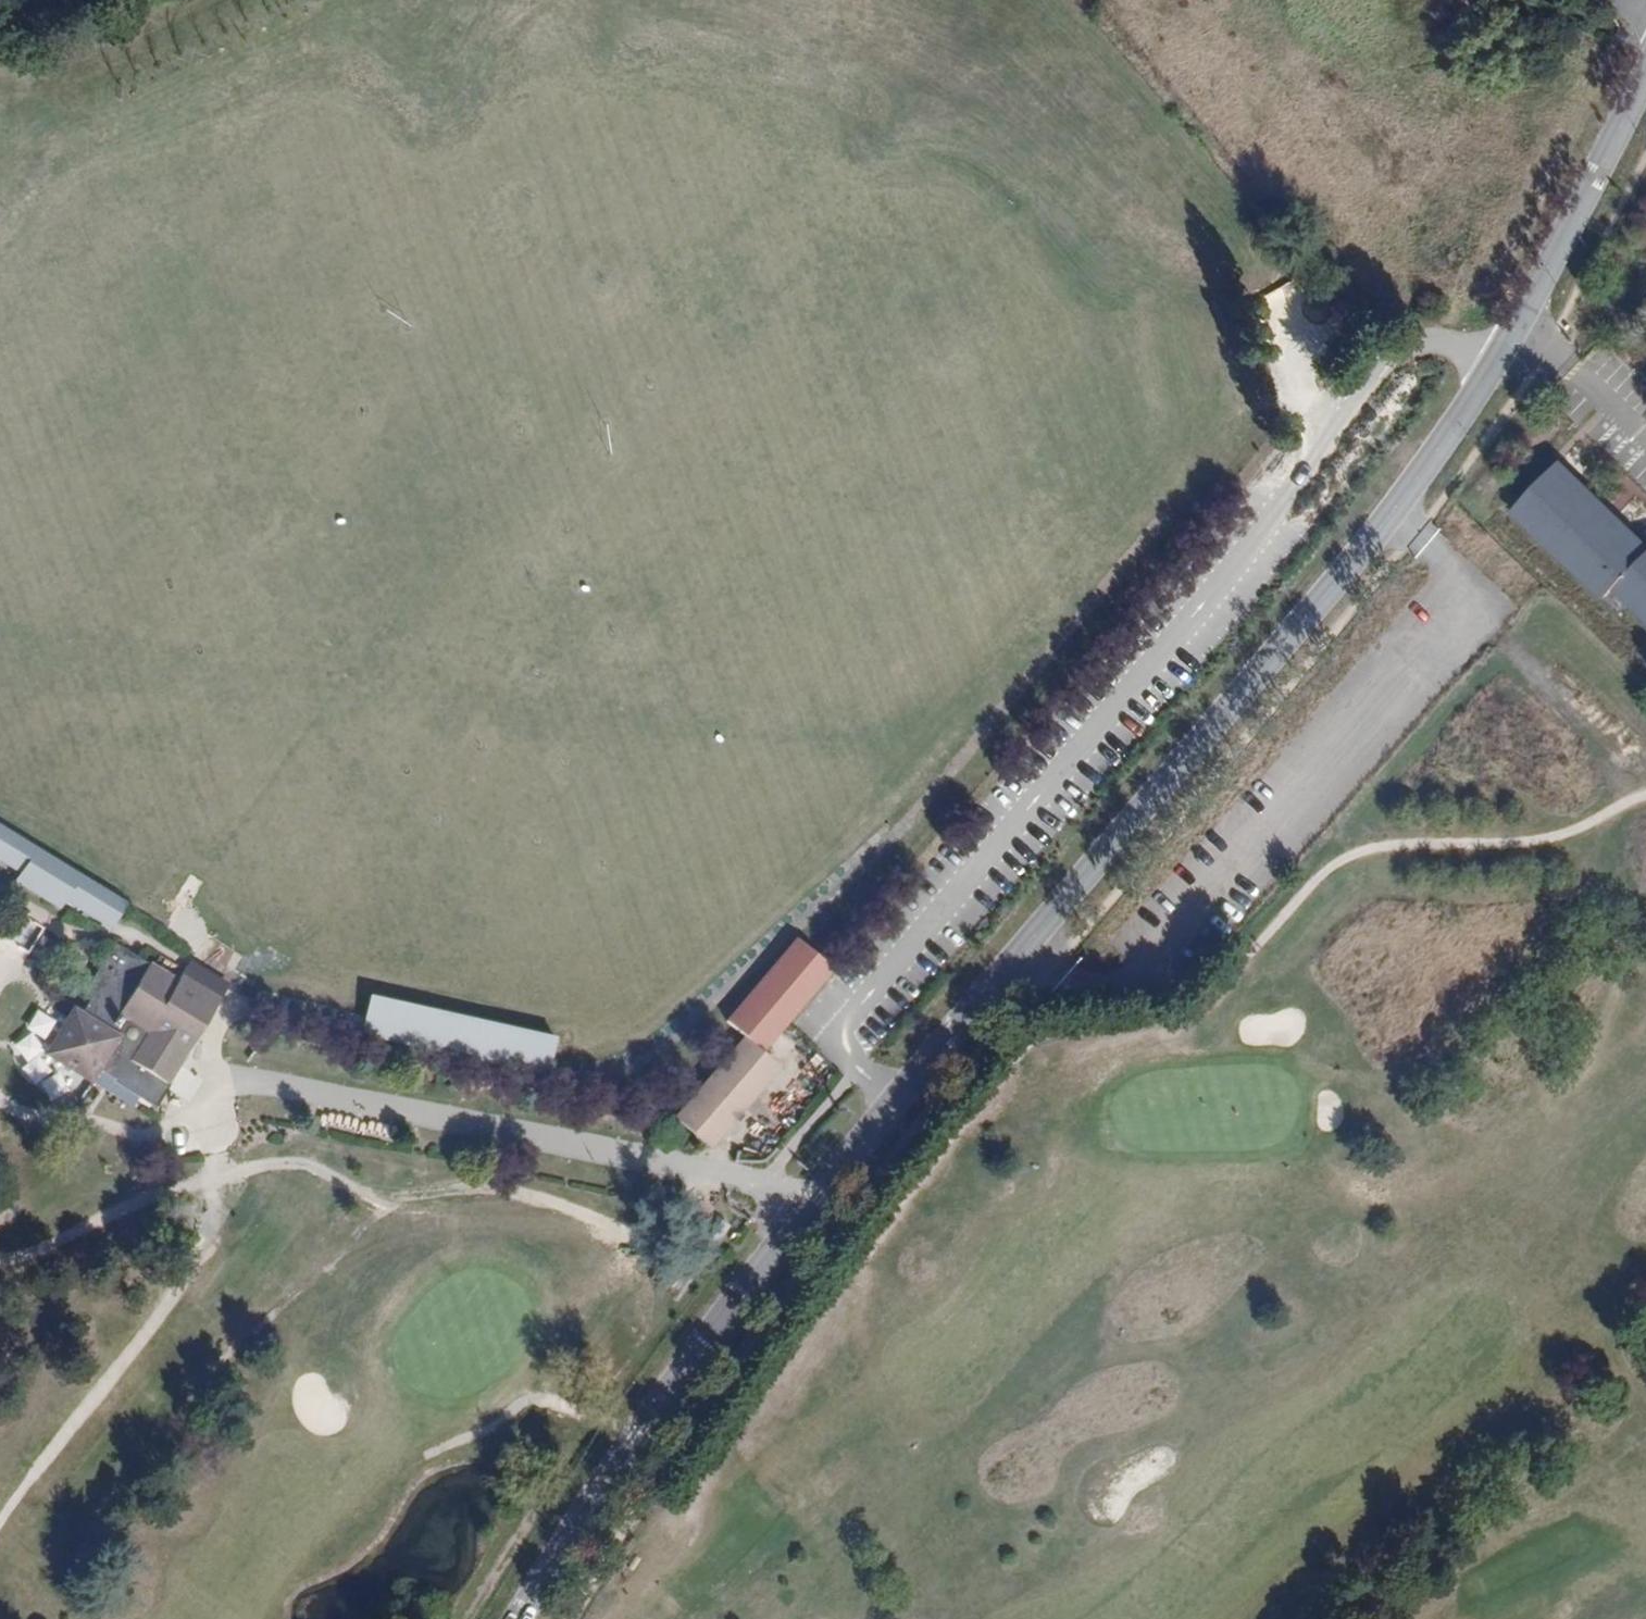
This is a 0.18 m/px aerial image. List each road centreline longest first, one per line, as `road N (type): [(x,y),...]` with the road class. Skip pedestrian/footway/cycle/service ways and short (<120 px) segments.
road 1 (tertiary): [(522,1618),(626,1435),(851,1145),(1382,519),(1494,368),(1645,72)]

